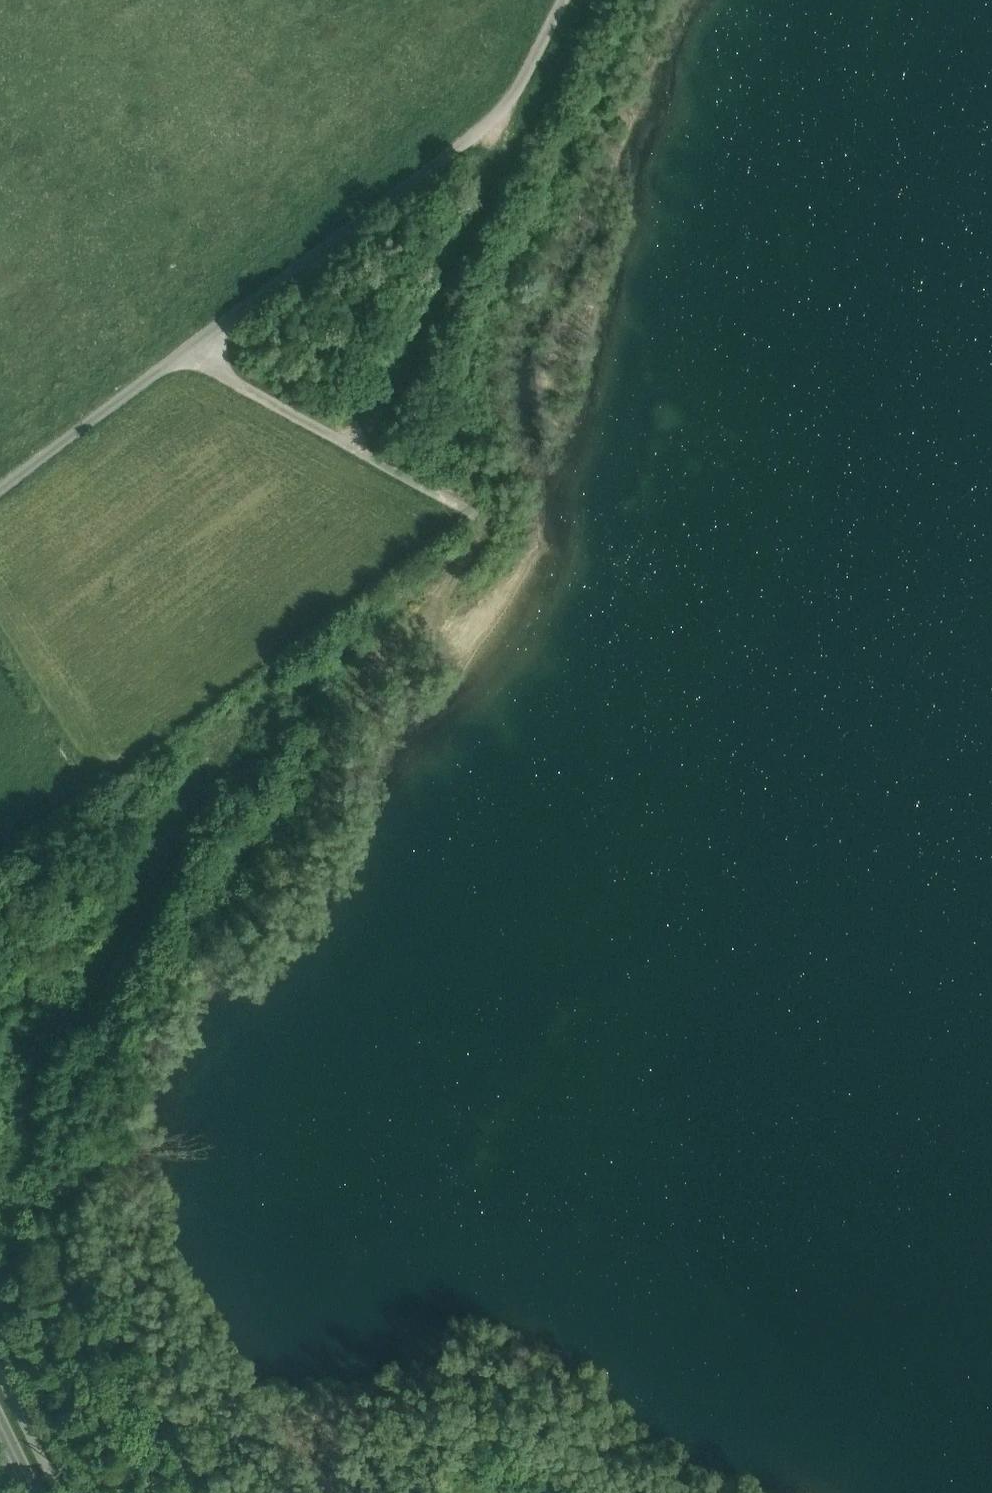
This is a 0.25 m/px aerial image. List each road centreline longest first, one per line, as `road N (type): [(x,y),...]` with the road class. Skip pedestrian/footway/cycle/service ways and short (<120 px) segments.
road 1 (track): [(0,492),(511,103),(562,0)]
road 2 (track): [(511,103),(366,452)]

